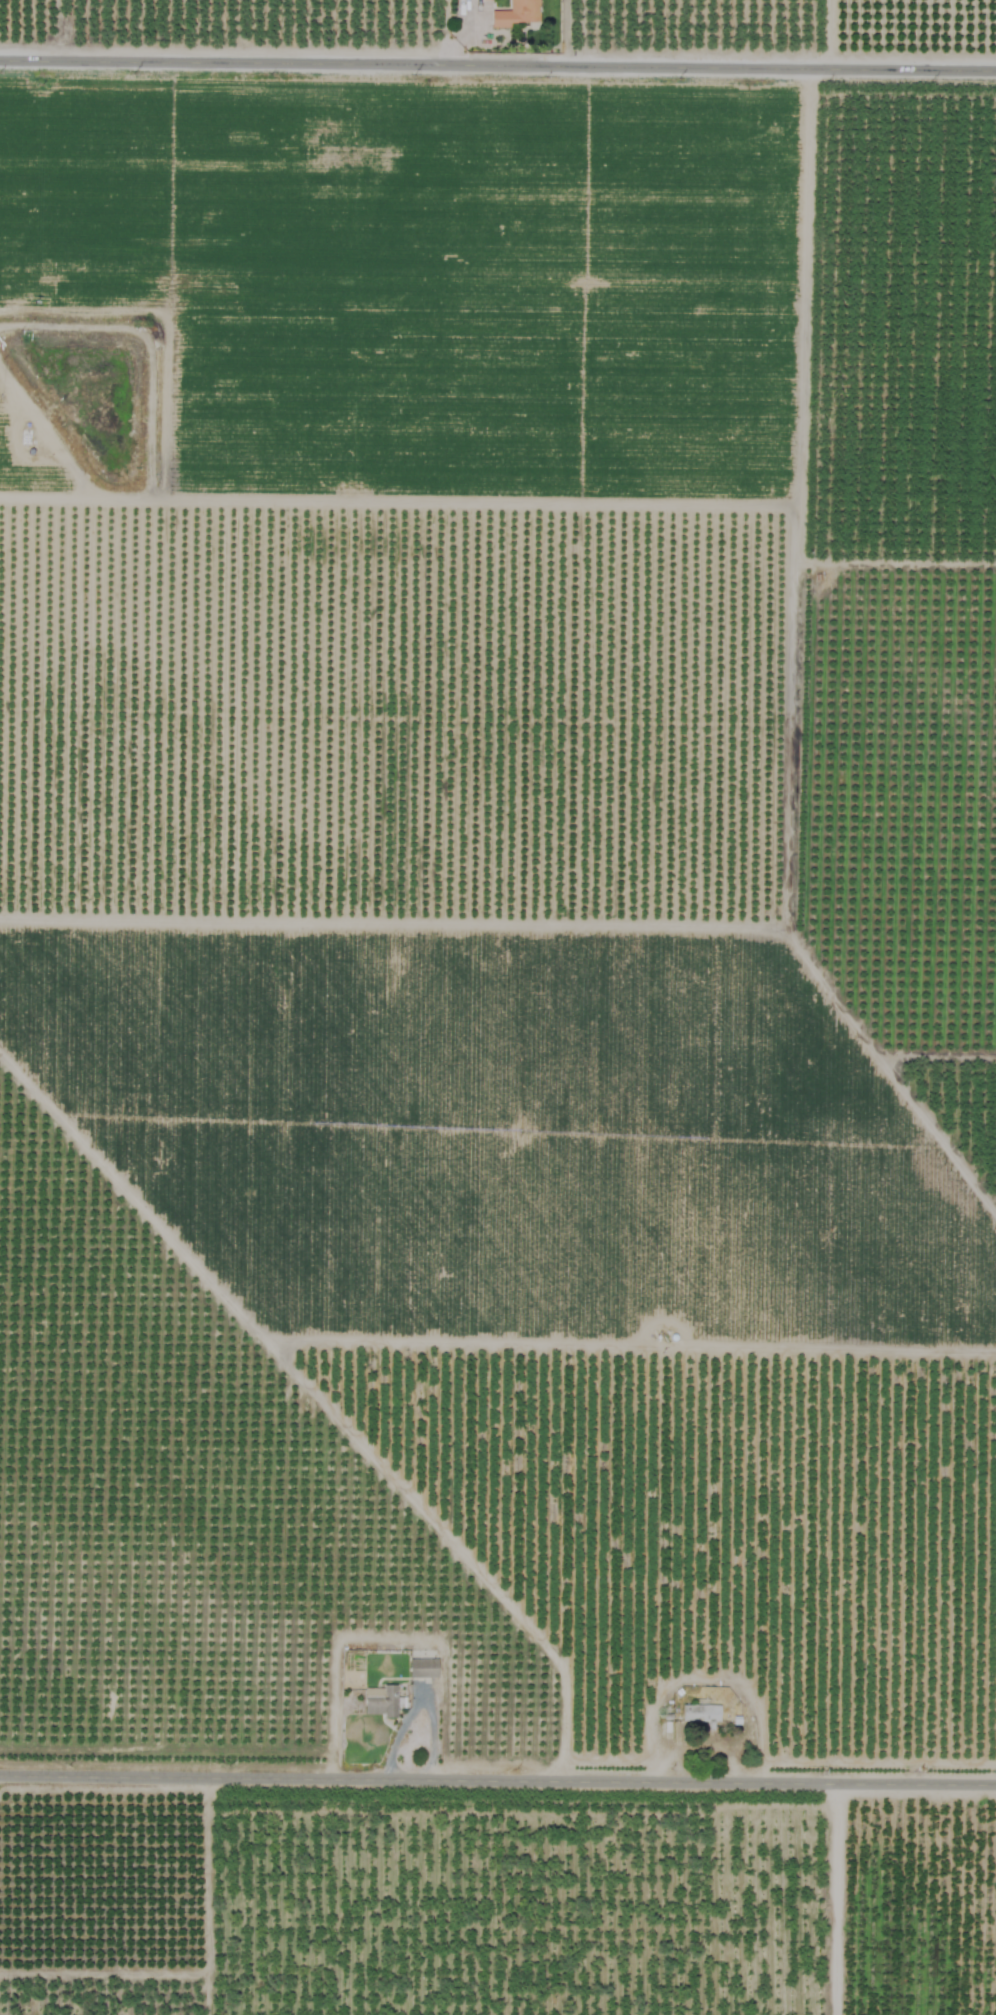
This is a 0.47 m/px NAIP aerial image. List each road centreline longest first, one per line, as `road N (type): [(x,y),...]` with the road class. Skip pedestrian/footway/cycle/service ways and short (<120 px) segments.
road 1 (secondary): [(995,67),(0,57)]
road 2 (residential): [(995,1780),(0,1771)]

